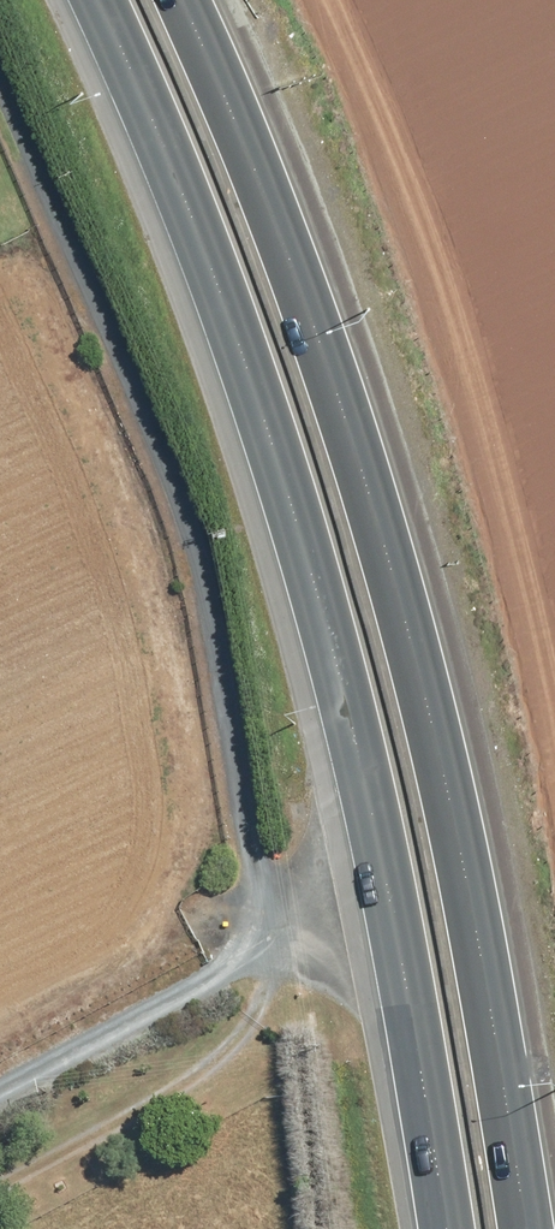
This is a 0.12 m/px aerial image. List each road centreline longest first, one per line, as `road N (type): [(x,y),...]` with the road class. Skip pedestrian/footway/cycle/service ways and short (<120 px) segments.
road 1 (motorway): [(439,1228),(353,735),(286,498),(202,255),(100,0)]
road 2 (motorway): [(189,0),(368,497),(446,781),(518,1228)]
road 3 (track): [(0,1024),(191,925),(247,960)]

